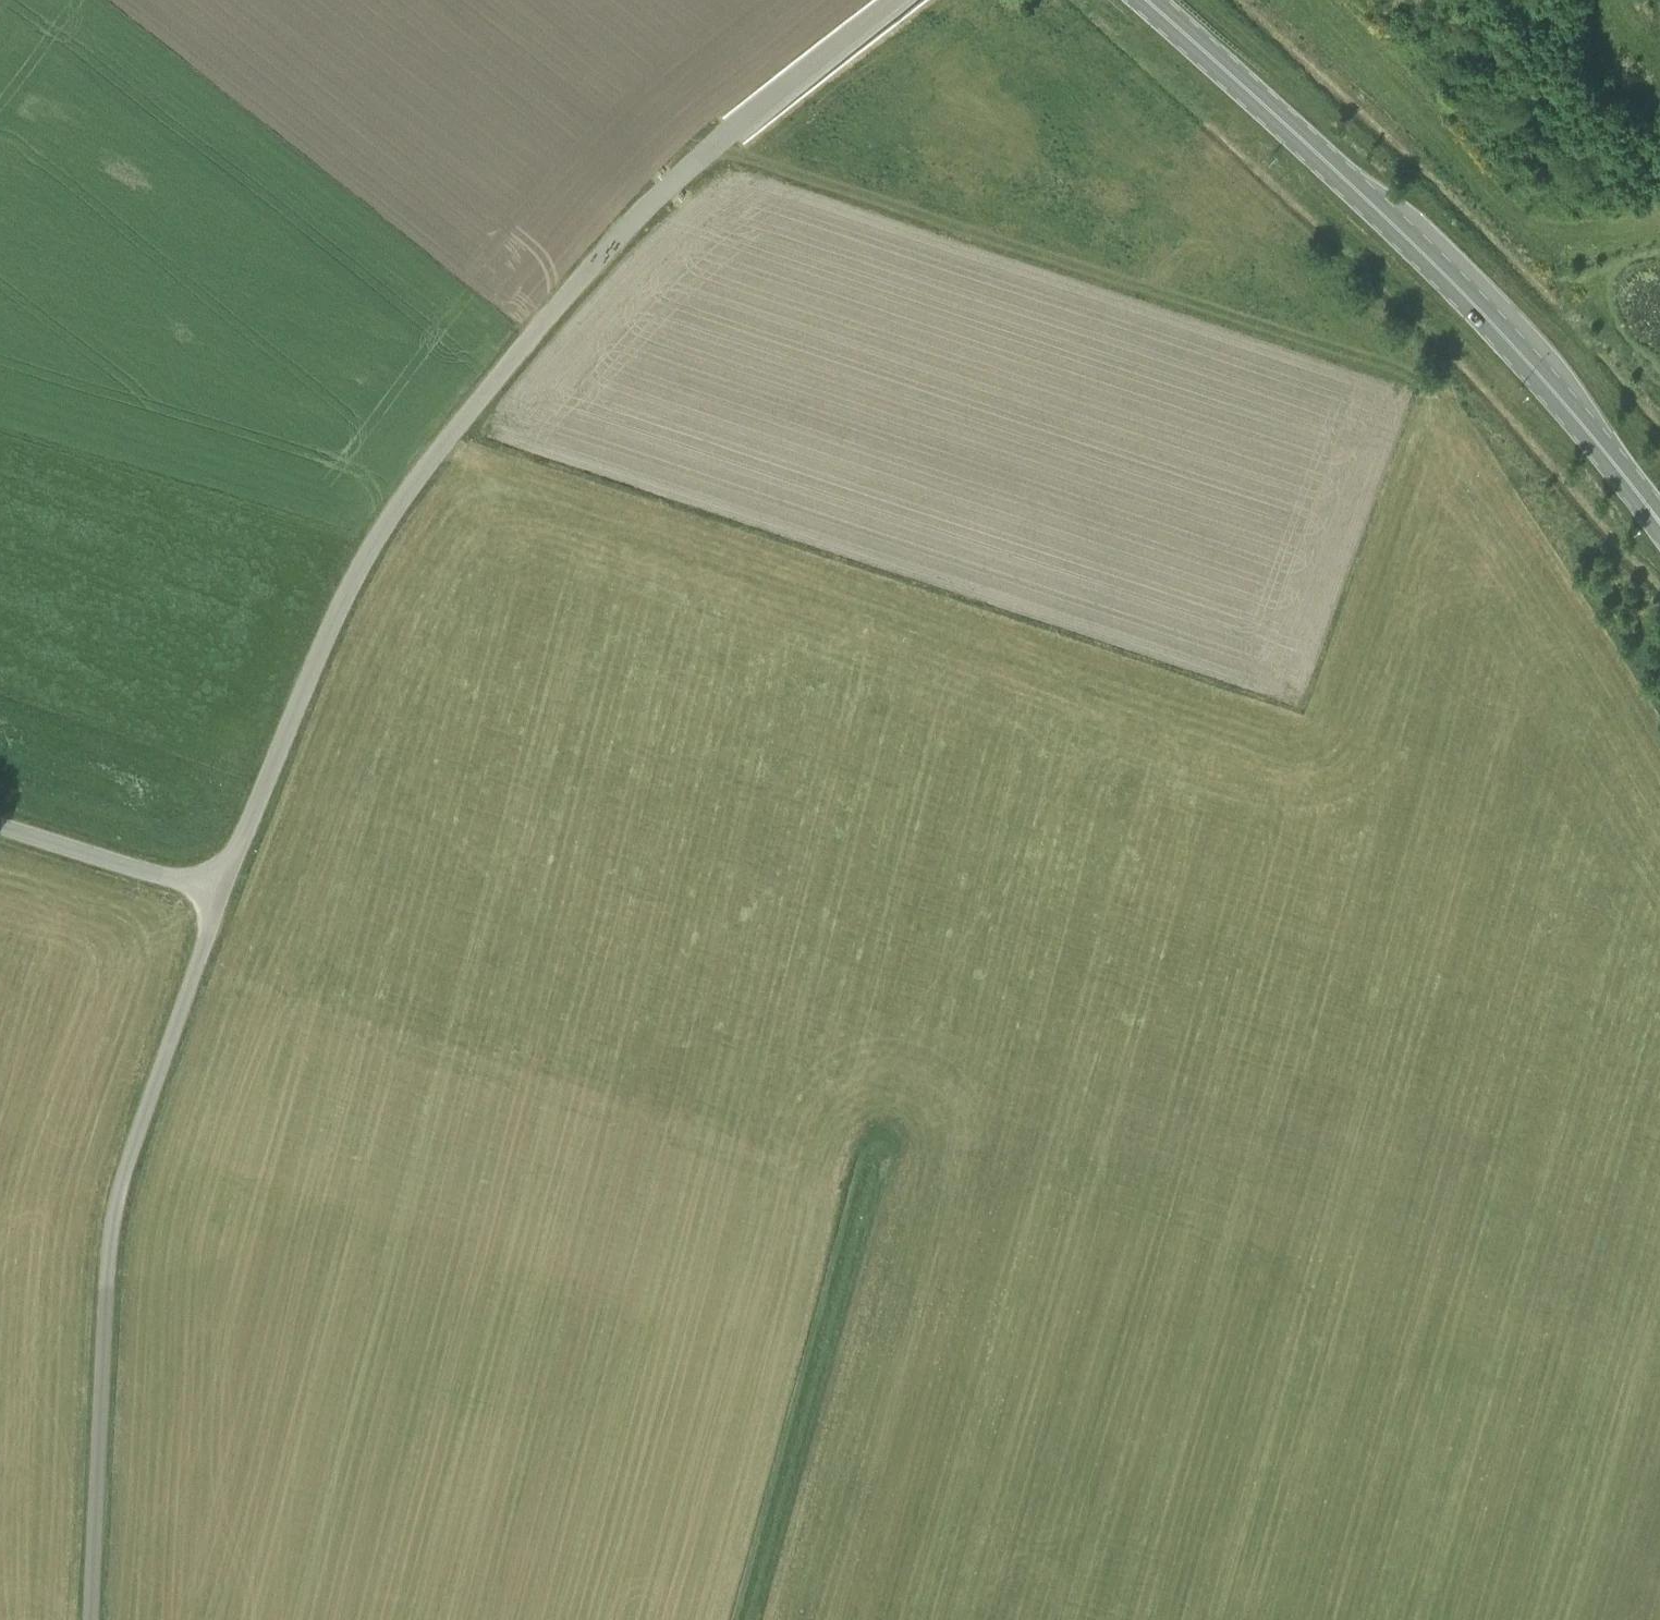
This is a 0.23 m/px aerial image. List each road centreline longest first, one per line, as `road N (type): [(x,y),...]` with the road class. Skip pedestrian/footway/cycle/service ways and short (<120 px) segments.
road 1 (unclassified): [(224,893),(341,605),(403,499),(656,197),(899,0)]
road 2 (unclassified): [(91,1619),(109,1261),(128,1161),(224,893)]
road 3 (primary): [(1146,0),(1495,328),(1659,524)]
road 4 (unclassified): [(0,822),(224,893)]

